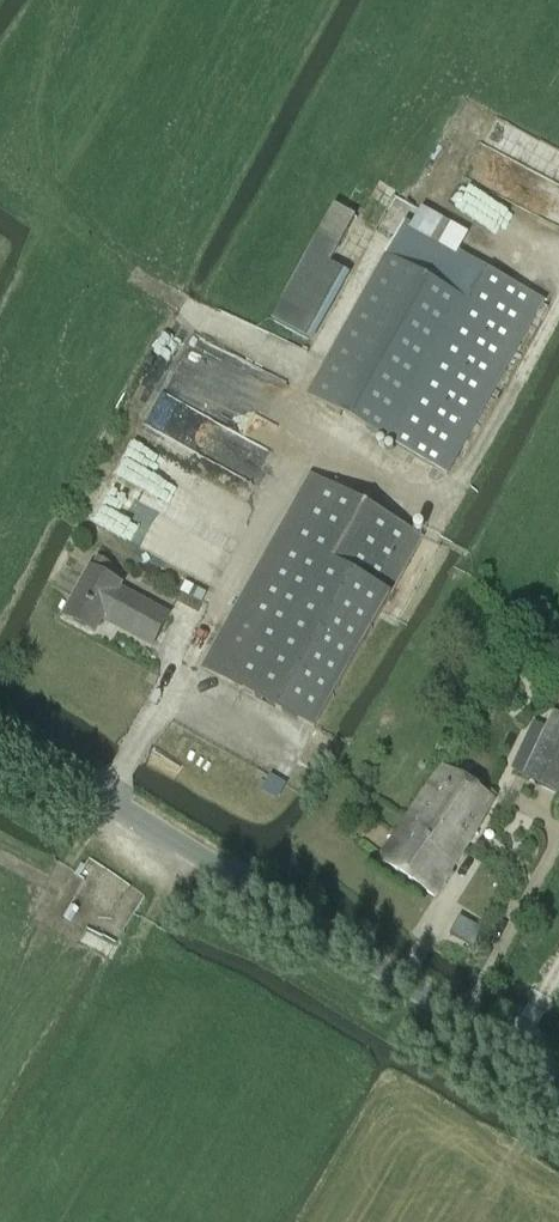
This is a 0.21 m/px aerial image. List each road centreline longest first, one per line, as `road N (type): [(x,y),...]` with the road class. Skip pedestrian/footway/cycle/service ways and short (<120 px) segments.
road 1 (tertiary): [(558,1075),(0,735)]

